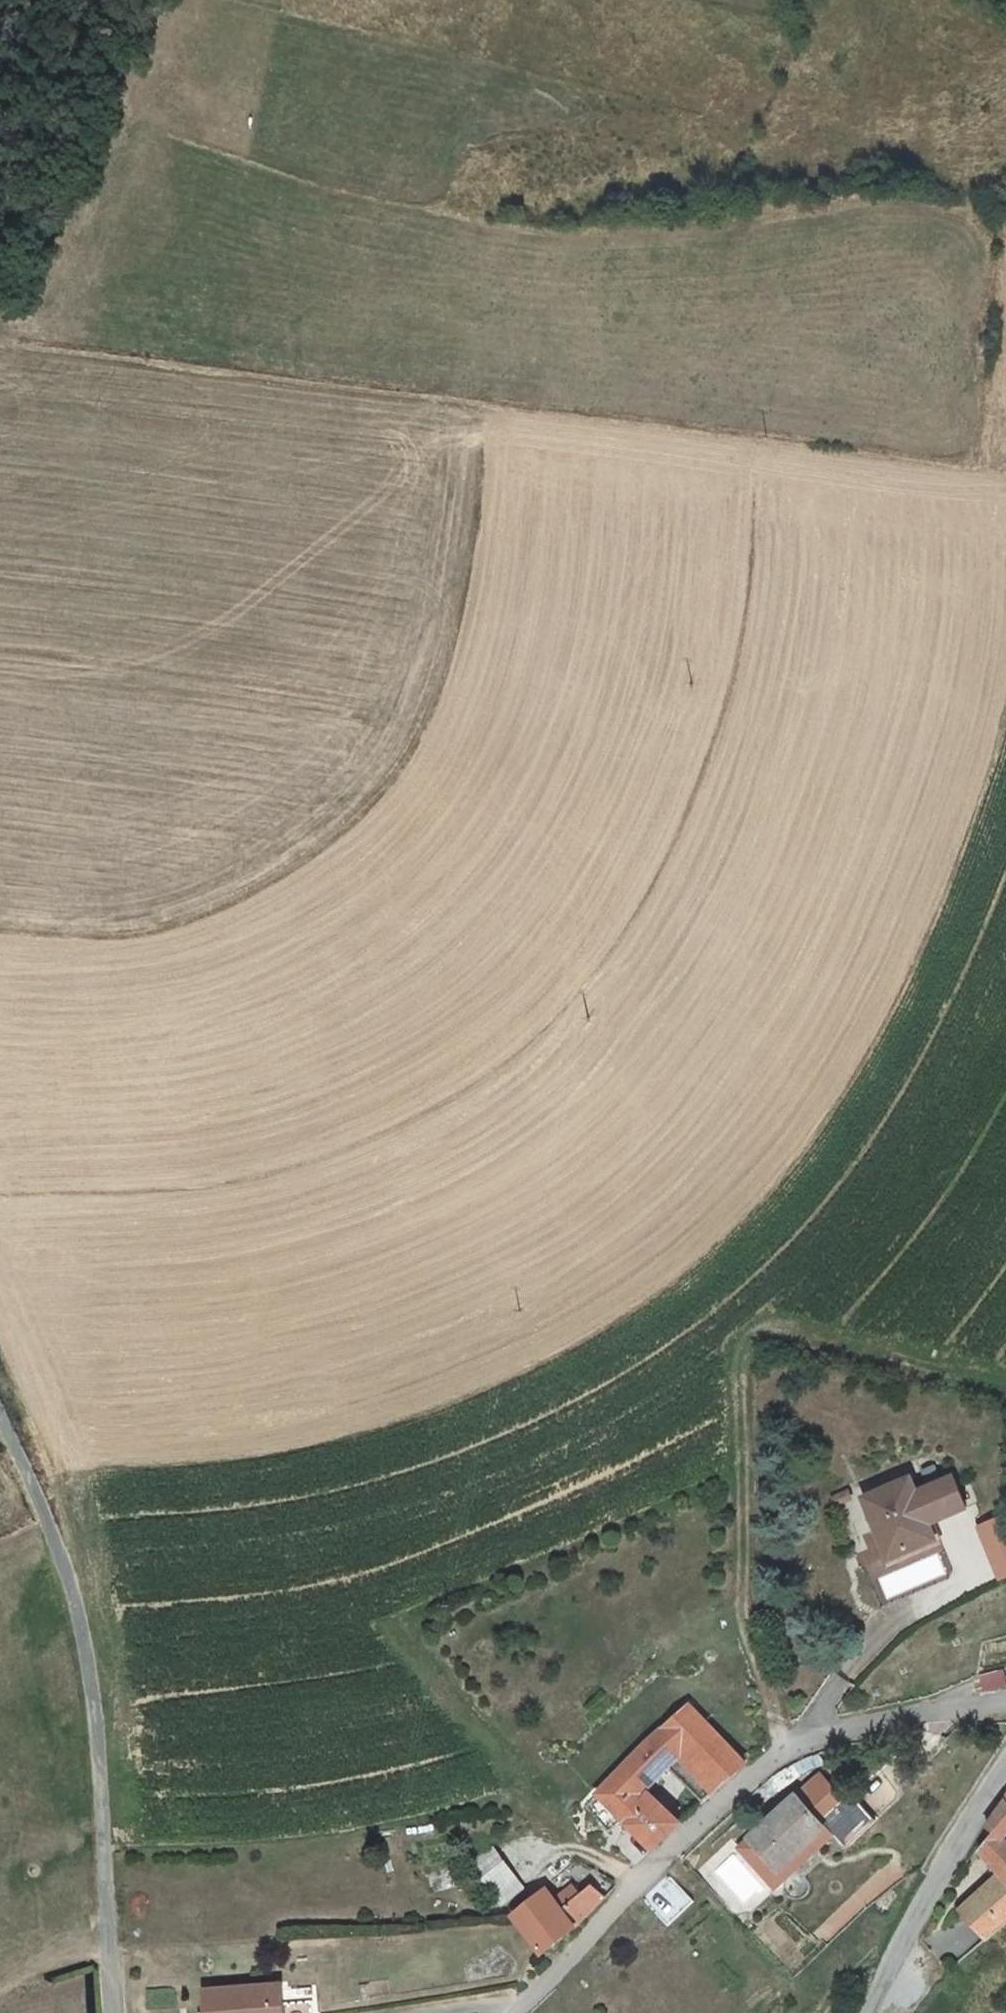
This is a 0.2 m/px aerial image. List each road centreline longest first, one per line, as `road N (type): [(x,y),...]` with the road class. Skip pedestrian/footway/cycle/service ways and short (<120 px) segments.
road 1 (unclassified): [(0,1413),(57,1539),(83,1624),(97,1711),(116,2012)]
road 2 (residential): [(518,2012),(655,1866),(768,1766),(815,1740),(1005,1699)]
road 3 (tertiary): [(1005,1768),(957,1827),(863,2012)]

